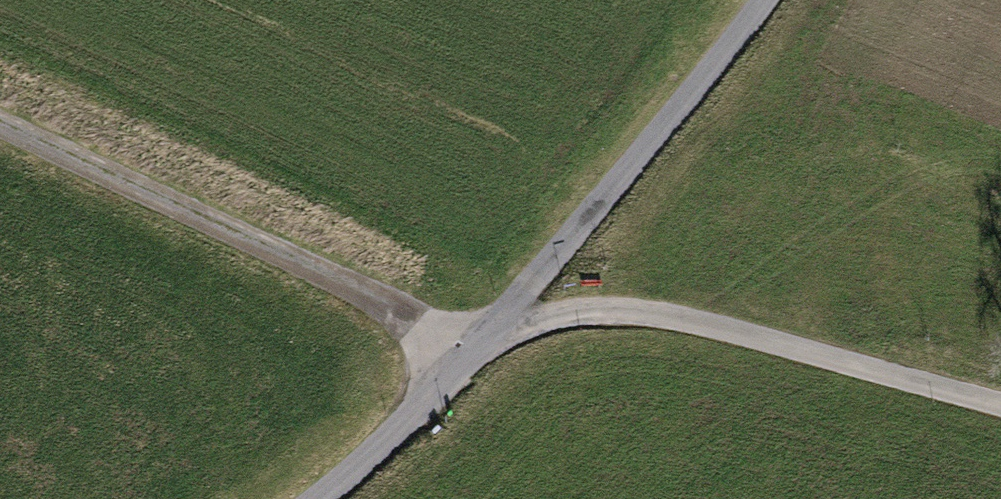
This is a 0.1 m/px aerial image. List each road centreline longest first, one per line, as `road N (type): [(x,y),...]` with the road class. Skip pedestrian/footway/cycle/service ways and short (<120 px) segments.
road 1 (unclassified): [(477,358),(613,316),(1000,404)]
road 2 (track): [(477,358),(0,136)]
road 3 (unclassified): [(477,358),(732,0)]
road 4 (unclassified): [(324,498),(477,358)]

